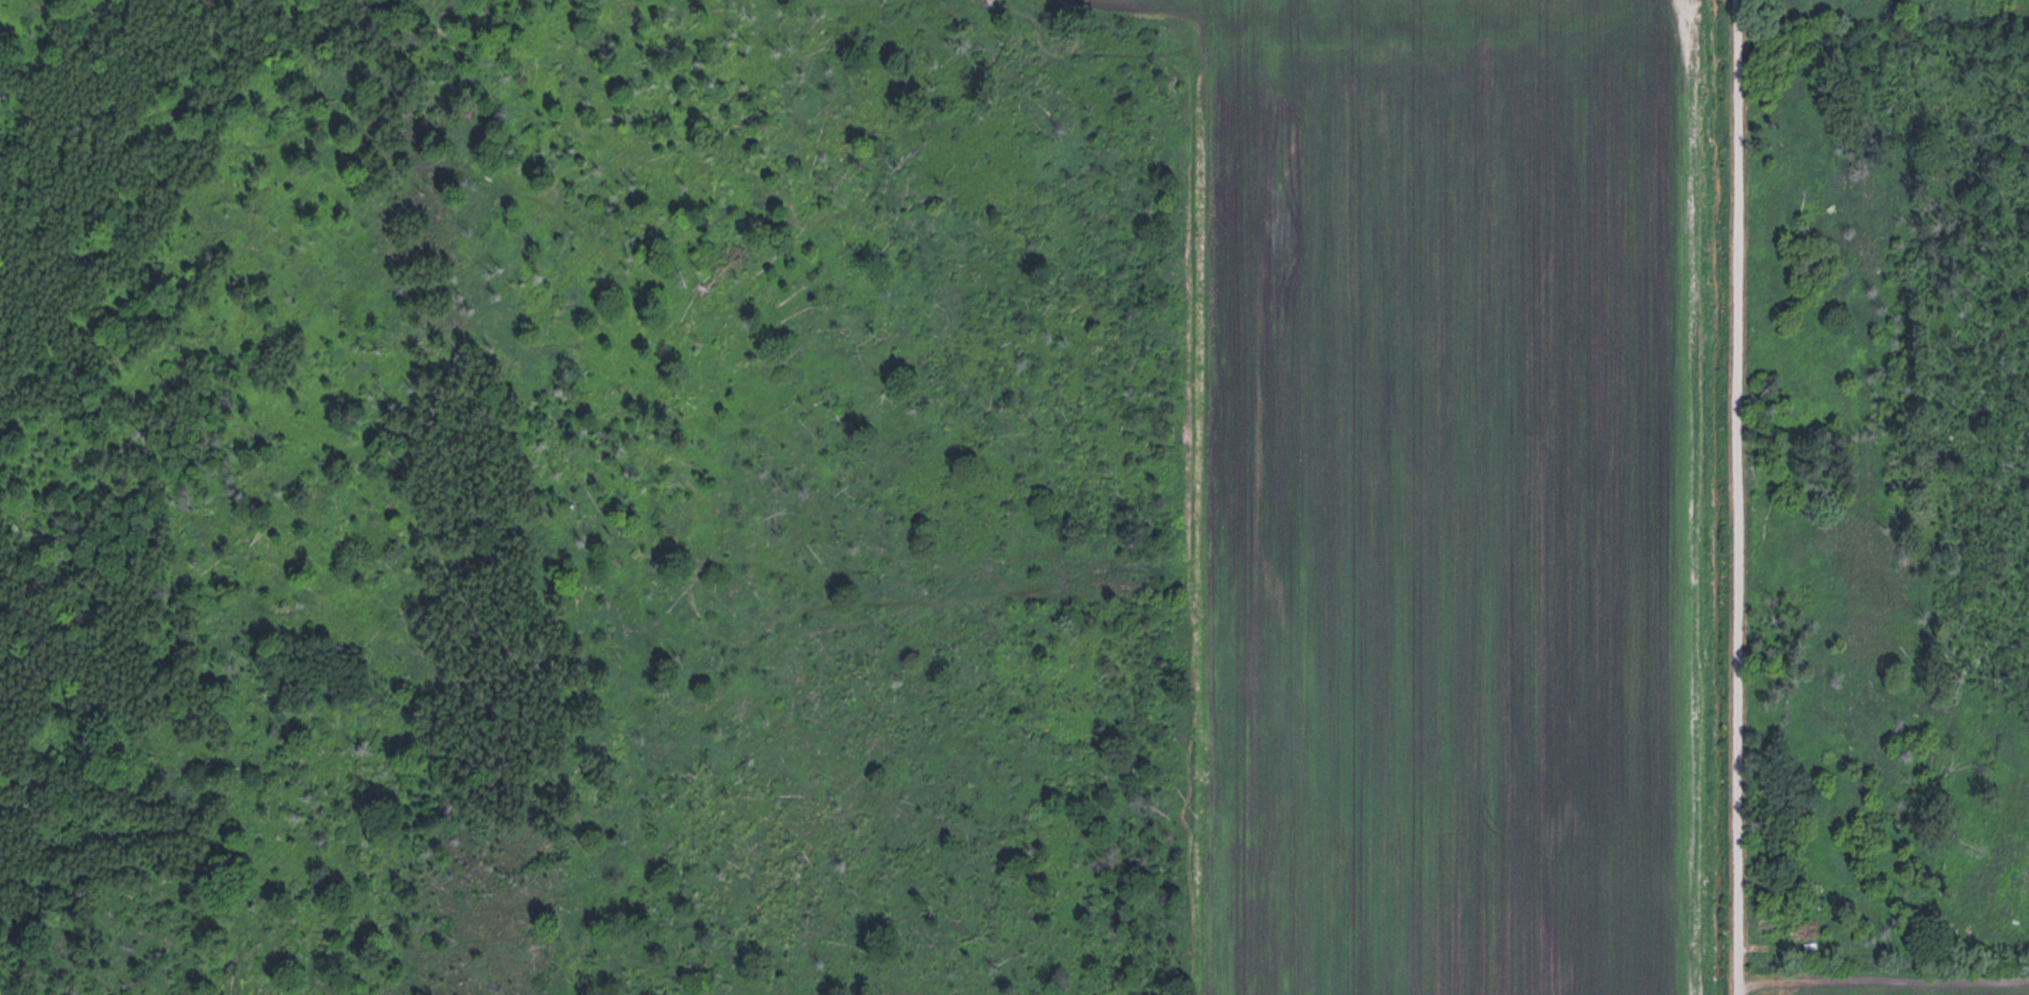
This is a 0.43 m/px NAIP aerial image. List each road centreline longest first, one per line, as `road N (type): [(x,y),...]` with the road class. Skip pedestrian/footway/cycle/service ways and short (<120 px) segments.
road 1 (residential): [(1737,994),(1739,0)]

